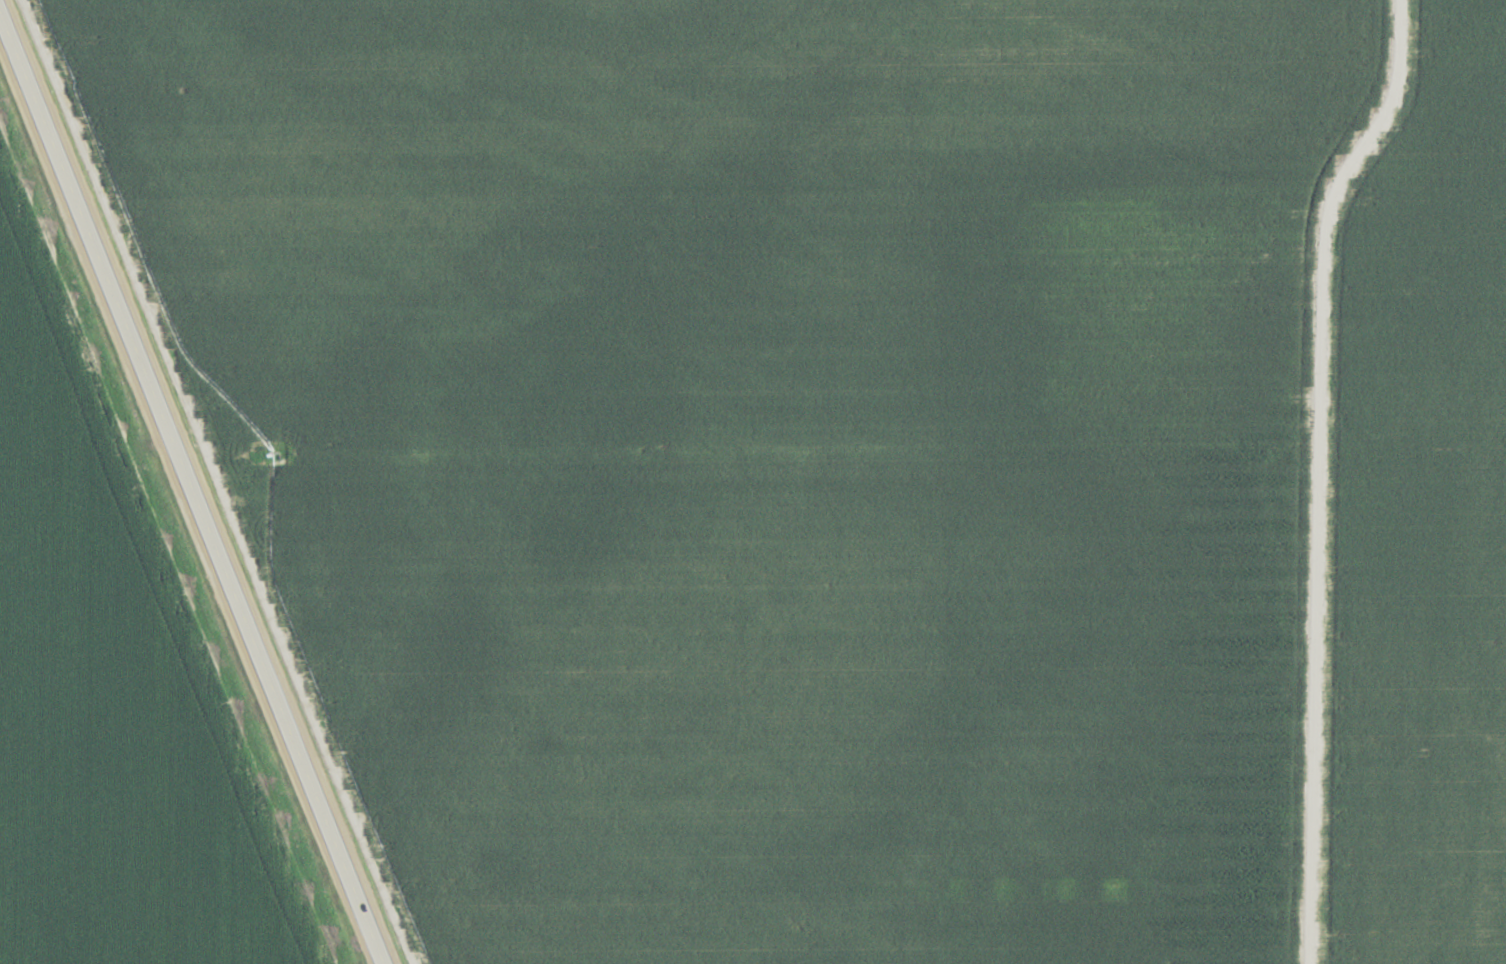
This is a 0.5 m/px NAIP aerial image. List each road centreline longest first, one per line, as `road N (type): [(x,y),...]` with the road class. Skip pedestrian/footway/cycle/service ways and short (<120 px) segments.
road 1 (trunk): [(381,963),(0,19)]
road 2 (residential): [(920,0),(954,586),(939,963)]

